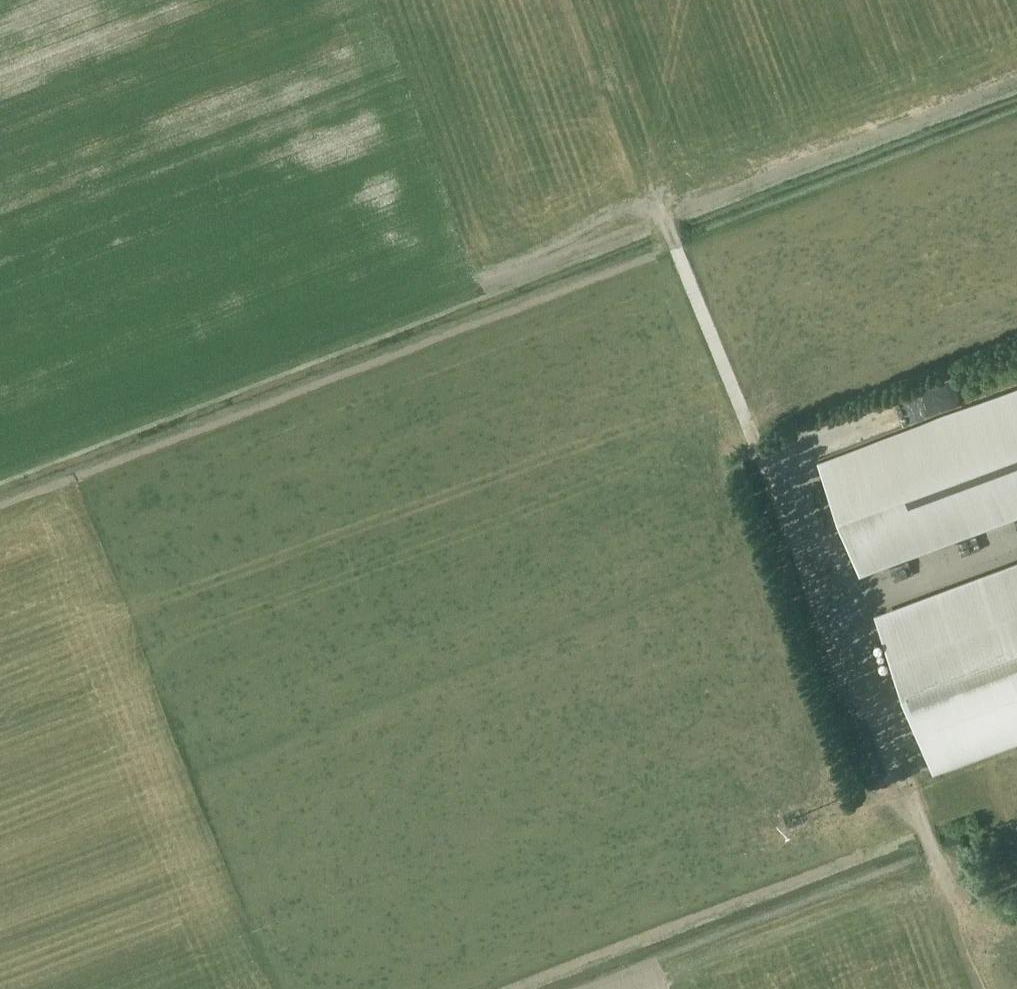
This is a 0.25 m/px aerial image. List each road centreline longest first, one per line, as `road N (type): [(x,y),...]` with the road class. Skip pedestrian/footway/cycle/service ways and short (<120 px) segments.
road 1 (track): [(763,449),(589,0)]
road 2 (track): [(904,783),(991,988)]

